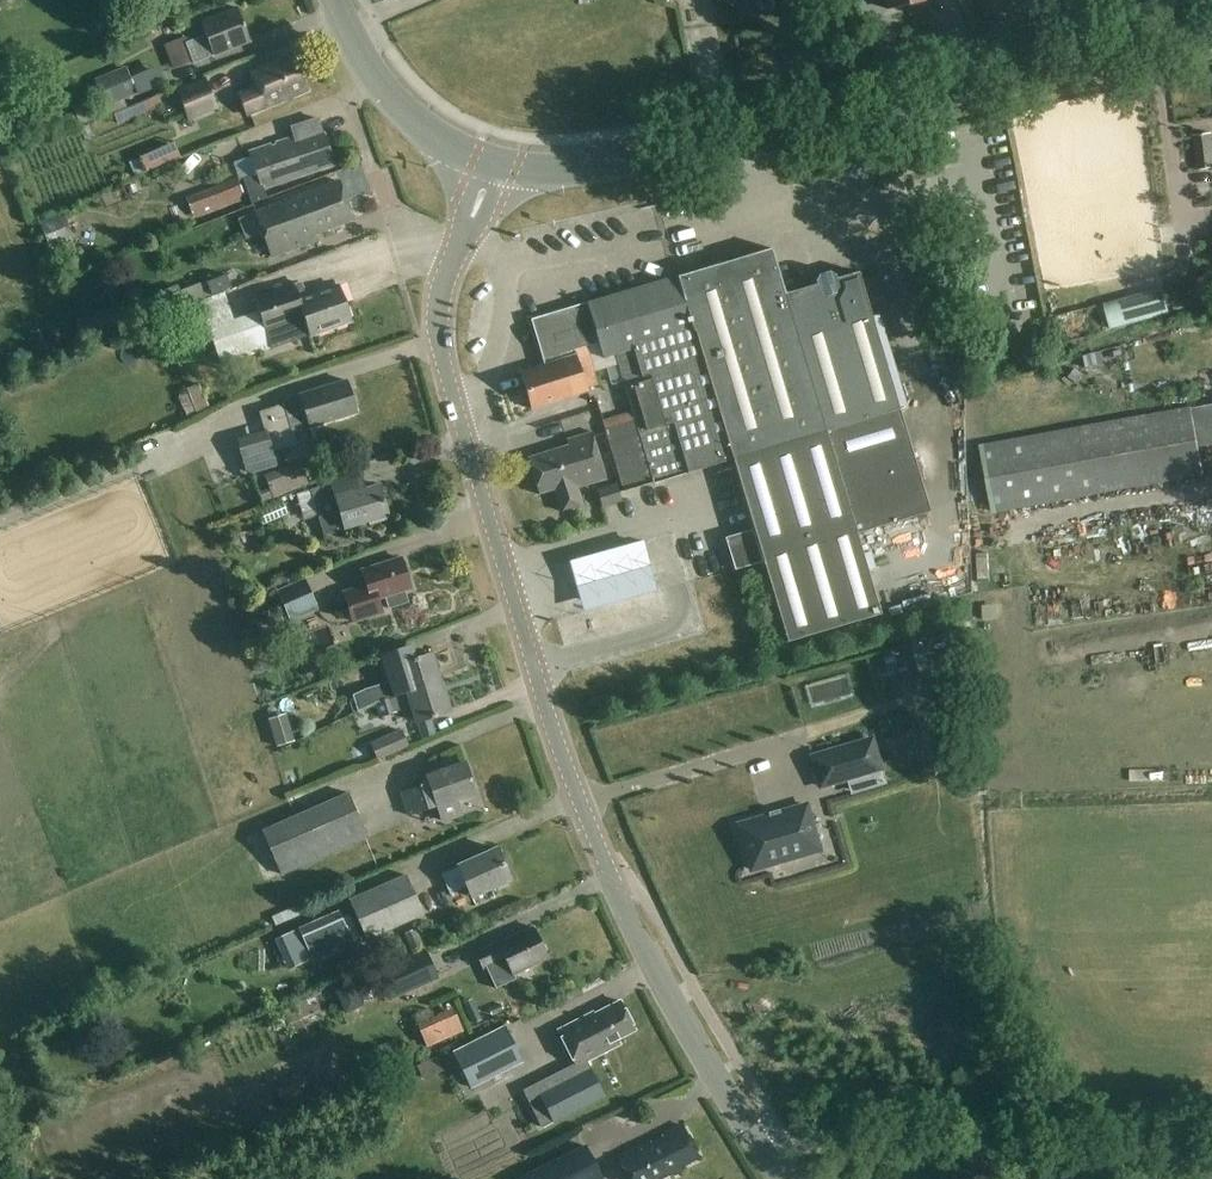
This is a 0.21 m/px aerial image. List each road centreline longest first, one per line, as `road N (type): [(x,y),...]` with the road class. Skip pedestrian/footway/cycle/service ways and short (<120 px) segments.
road 1 (tertiary): [(768,1157),(637,935),(588,823),(551,726),(449,383),(440,299),(493,167)]
road 2 (secondary): [(493,167),(534,173),(611,164),(1211,36)]
road 3 (unclassified): [(1211,1159),(830,1142),(768,1157)]
road 4 (secondary): [(493,167),(438,141),(403,111),(356,47),(335,0)]

